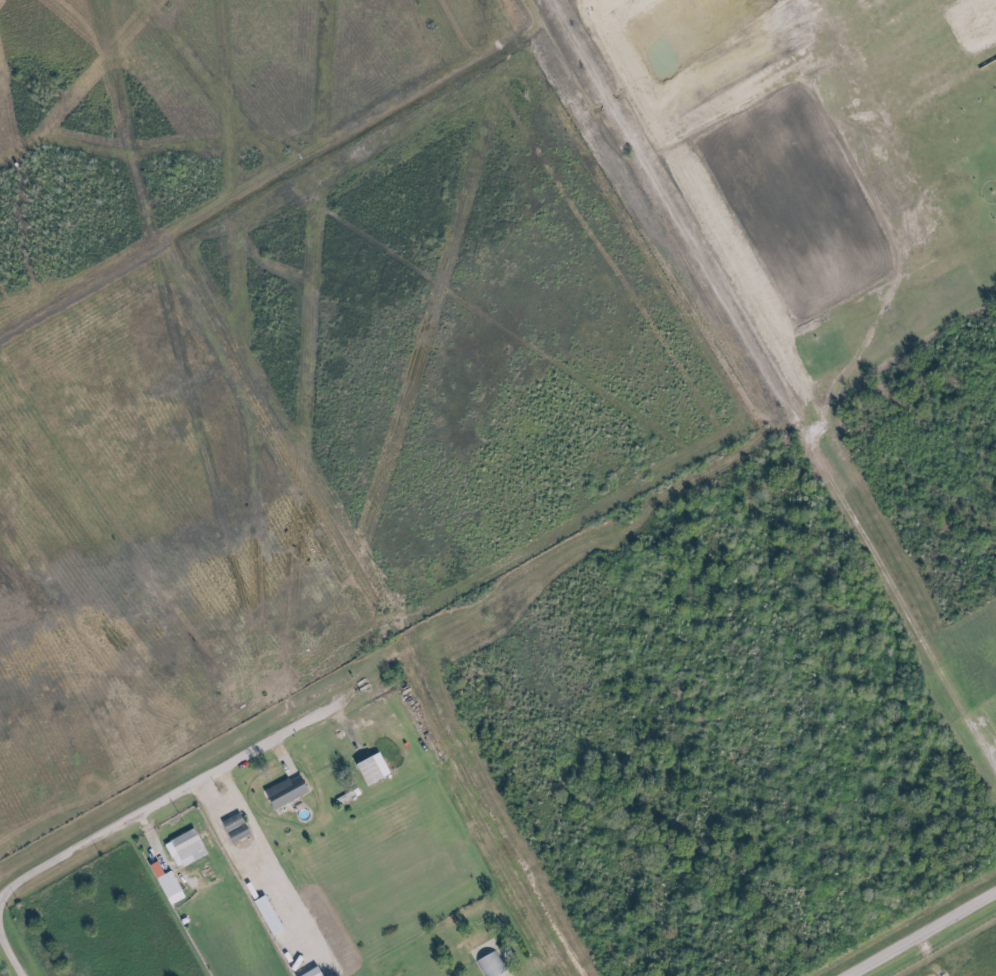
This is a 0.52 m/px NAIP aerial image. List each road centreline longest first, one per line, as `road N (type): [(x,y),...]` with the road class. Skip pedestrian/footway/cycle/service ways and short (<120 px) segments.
road 1 (residential): [(0,905),(8,889),(45,864),(334,701)]
road 2 (residential): [(851,975),(995,893)]

